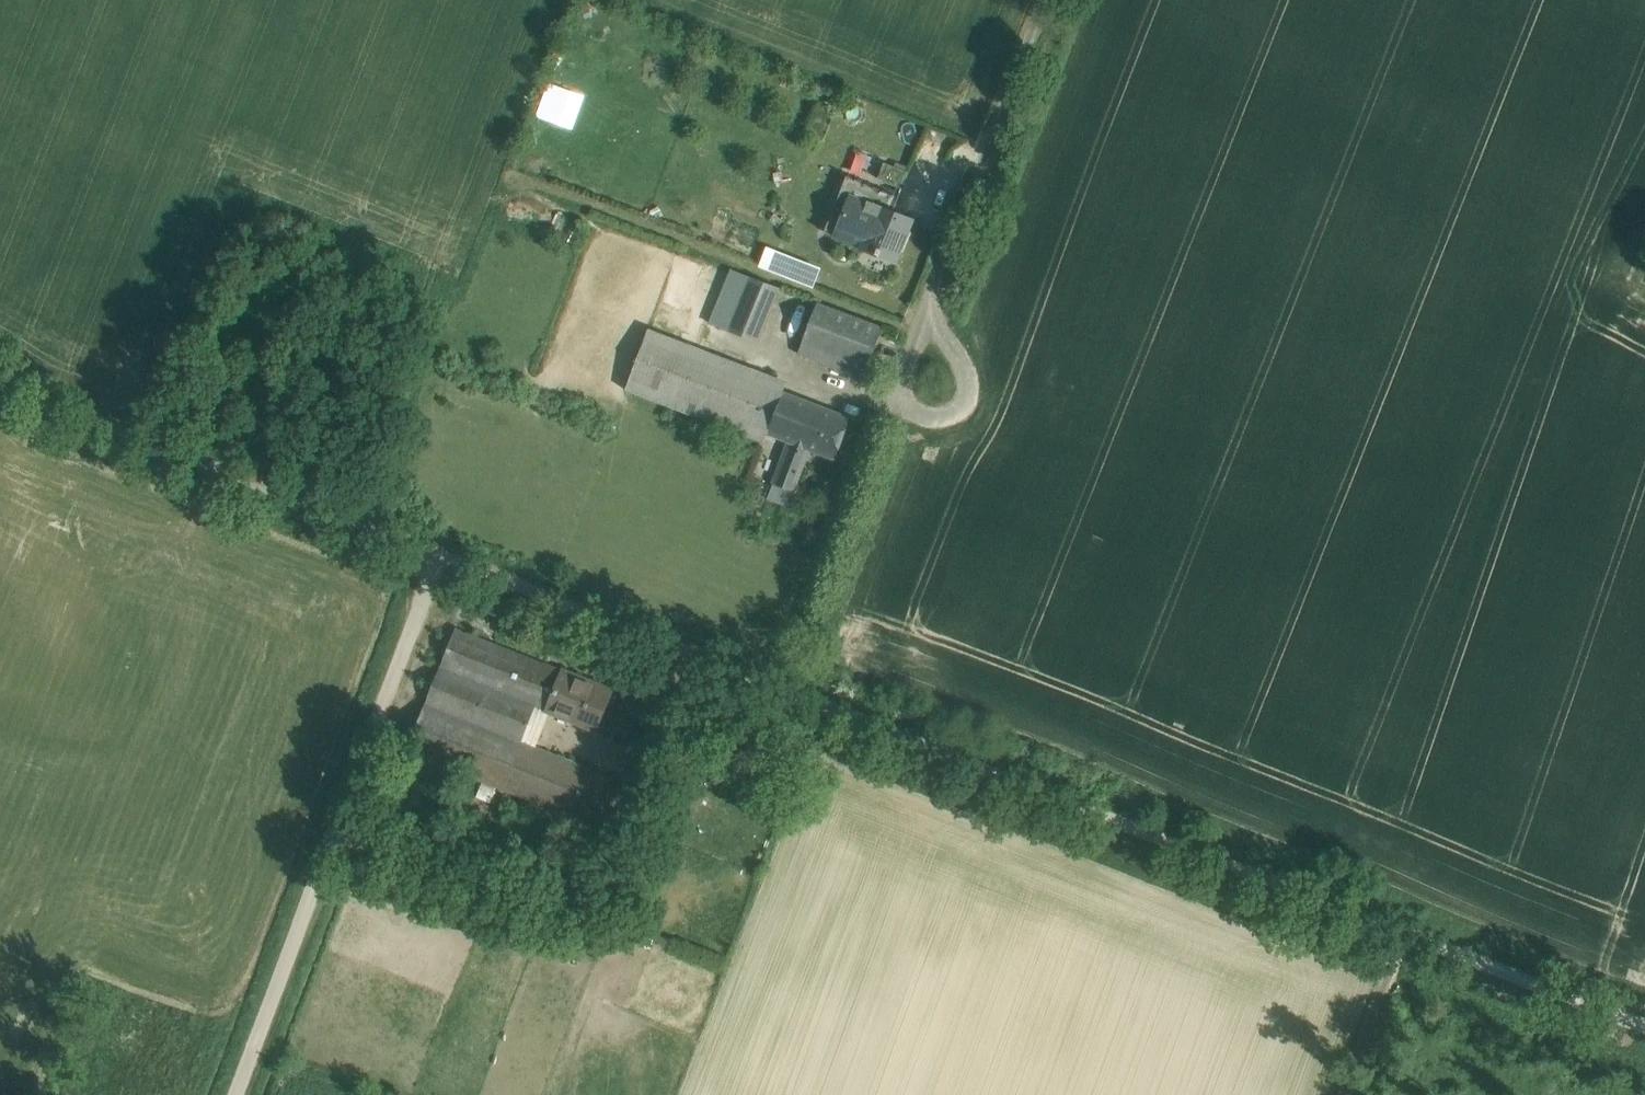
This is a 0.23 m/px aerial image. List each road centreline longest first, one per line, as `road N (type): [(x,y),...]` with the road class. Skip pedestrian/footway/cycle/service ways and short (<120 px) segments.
road 1 (unclassified): [(1644,1032),(434,562)]
road 2 (unclassified): [(233,1094),(434,562)]
road 3 (unclassified): [(434,562),(0,393)]

